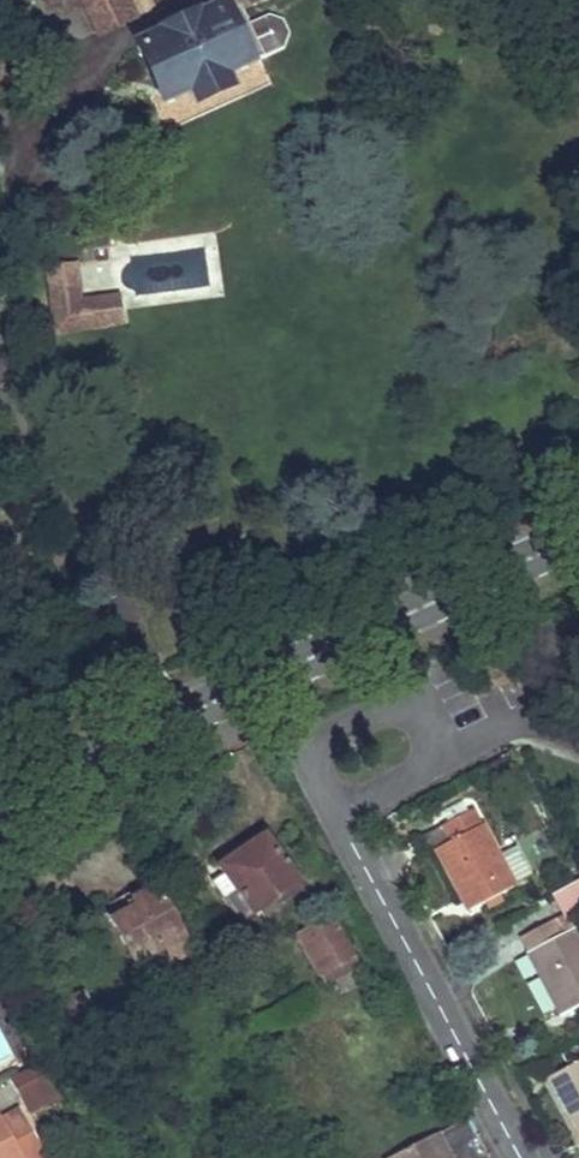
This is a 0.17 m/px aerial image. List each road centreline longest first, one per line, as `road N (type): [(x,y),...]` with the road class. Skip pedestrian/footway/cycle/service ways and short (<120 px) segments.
road 1 (primary): [(578,534),(0,801)]
road 2 (residential): [(339,818),(522,1157)]
road 3 (residential): [(444,761),(413,700),(302,747),(339,818)]
road 4 (residential): [(444,761),(510,725),(578,743)]

